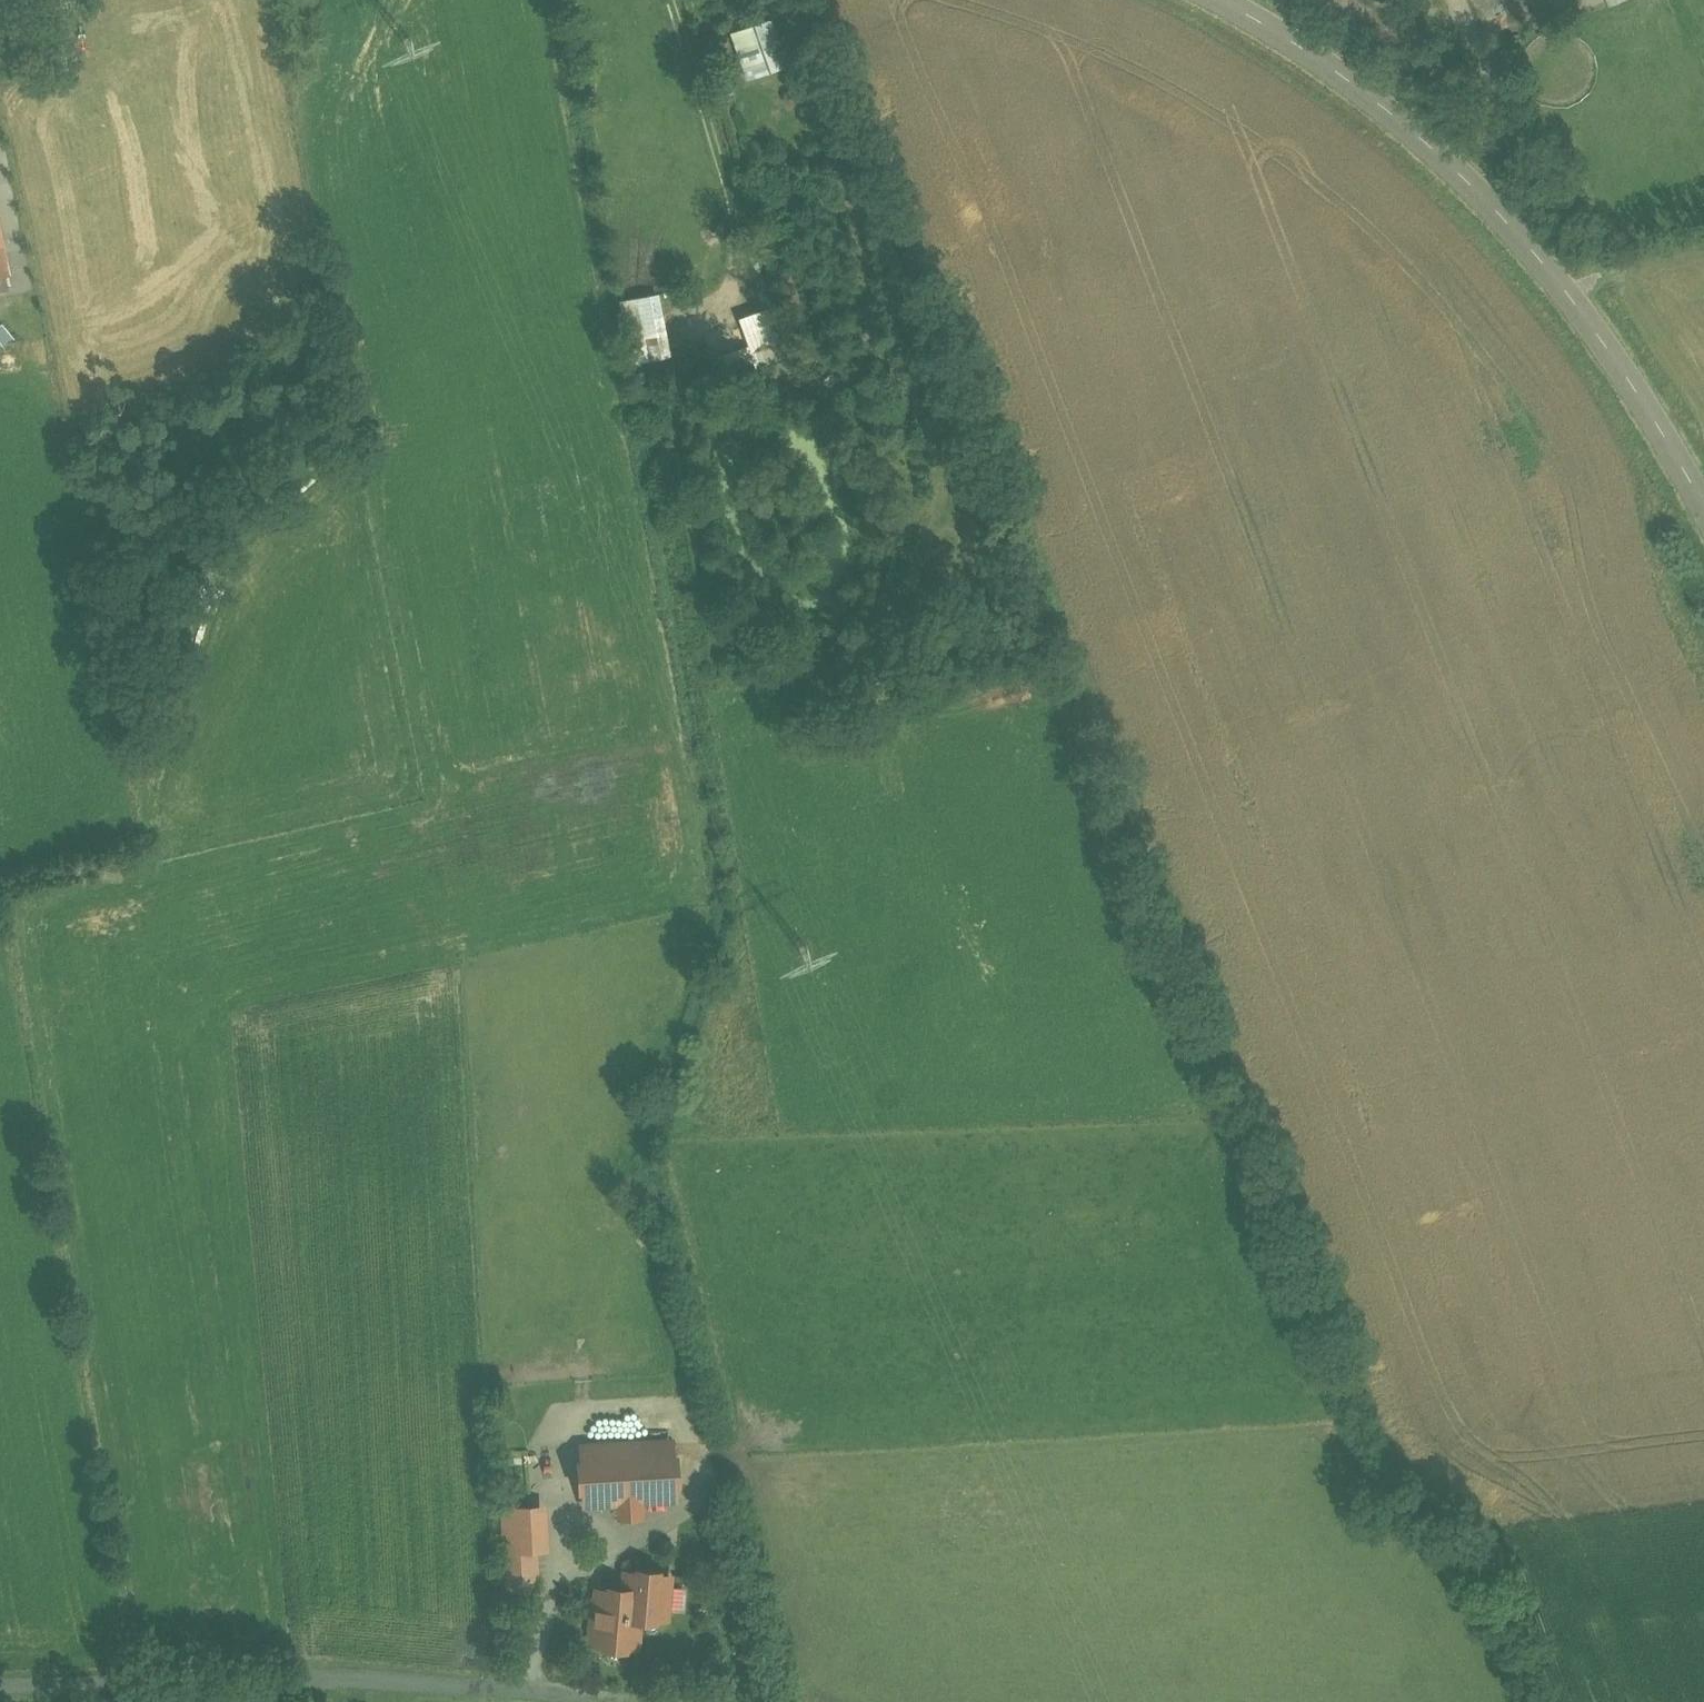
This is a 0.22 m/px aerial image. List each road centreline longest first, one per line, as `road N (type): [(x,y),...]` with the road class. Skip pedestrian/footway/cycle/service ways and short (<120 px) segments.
road 1 (tertiary): [(1703,504),(1577,304),(1470,181),(1350,80),(1226,0)]

